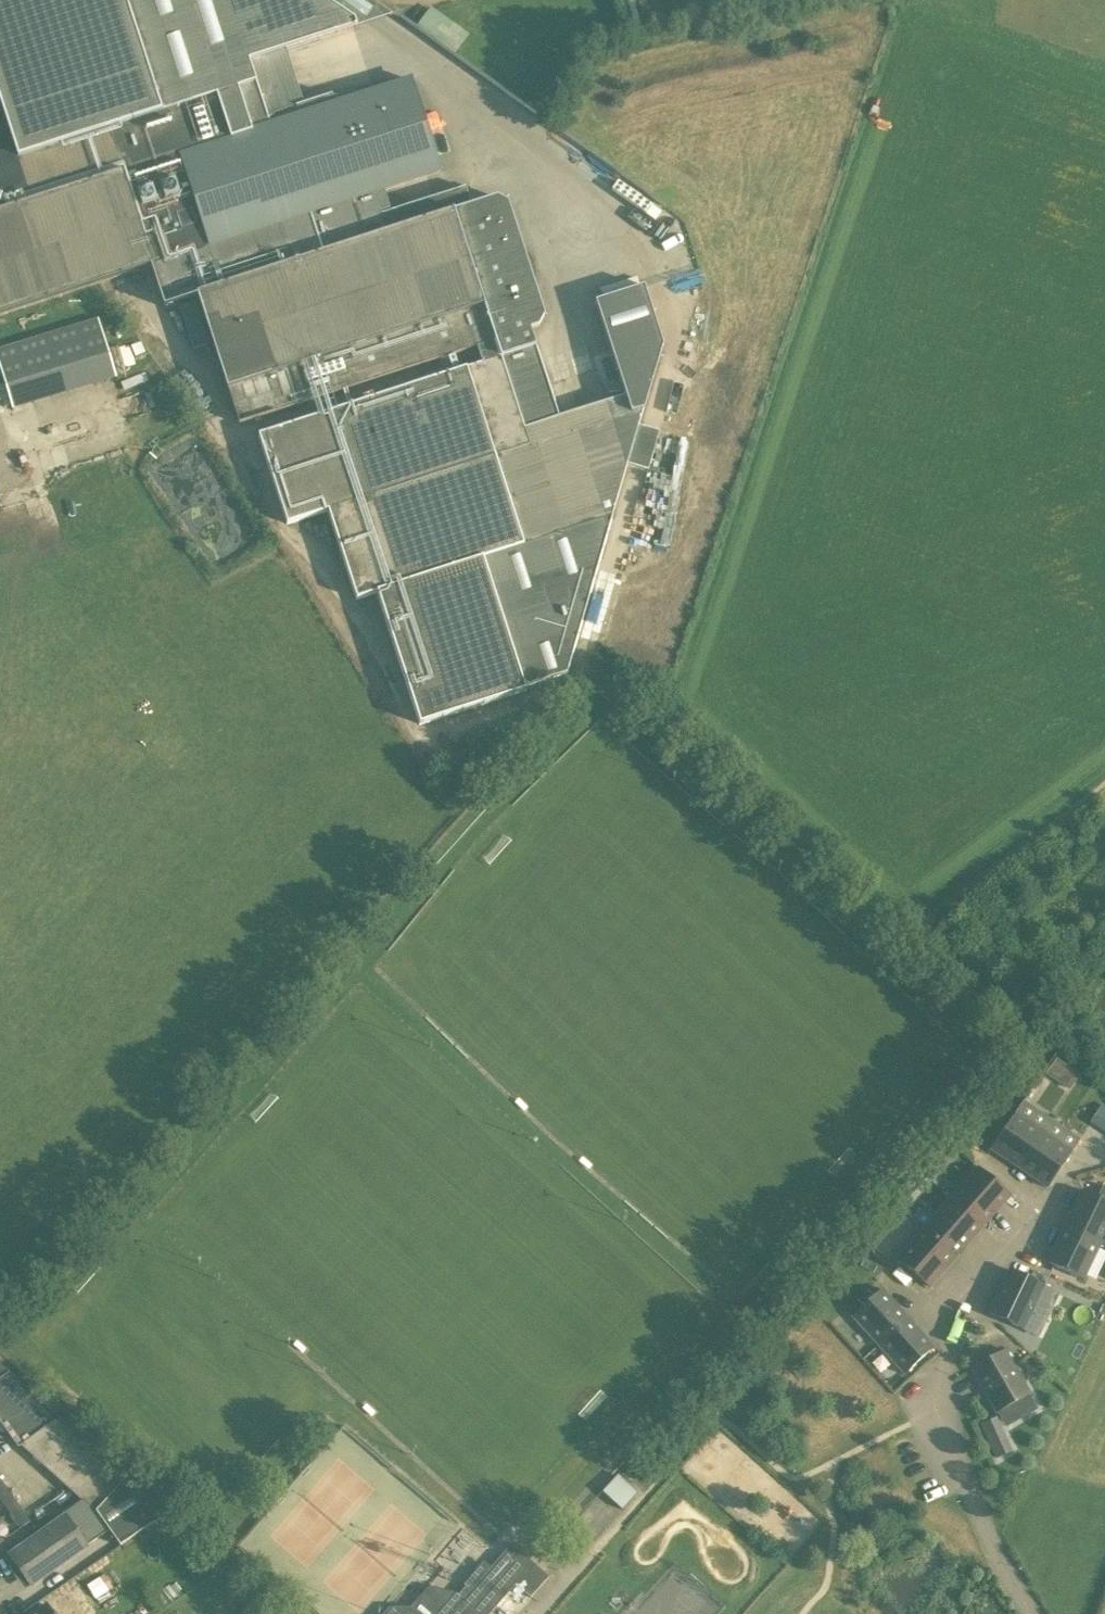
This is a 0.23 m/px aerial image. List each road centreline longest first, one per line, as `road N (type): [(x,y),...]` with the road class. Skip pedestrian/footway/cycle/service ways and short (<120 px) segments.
road 1 (residential): [(1035,1613),(971,1502),(938,1410),(955,1318),(1053,1199)]

